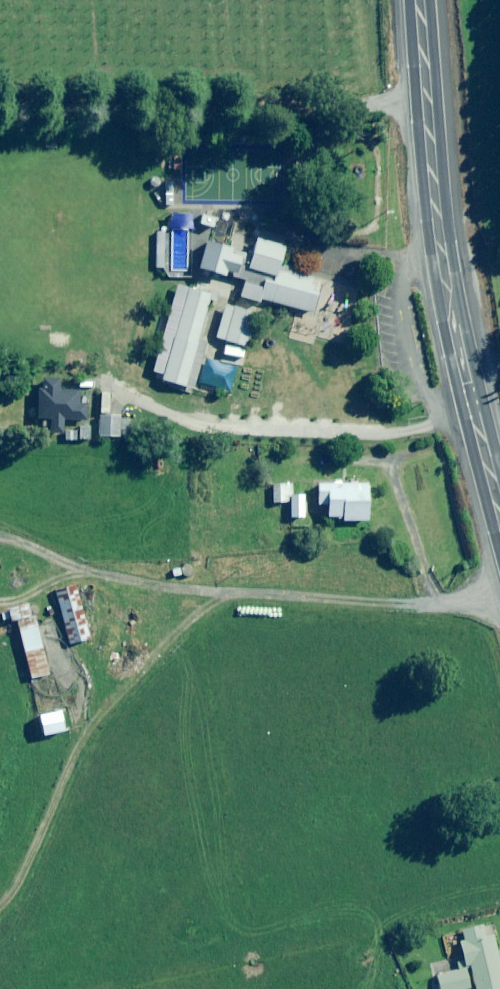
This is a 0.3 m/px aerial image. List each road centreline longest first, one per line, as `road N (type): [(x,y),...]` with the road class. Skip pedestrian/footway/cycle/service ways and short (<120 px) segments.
road 1 (trunk): [(410,0),(437,299),(499,548)]

